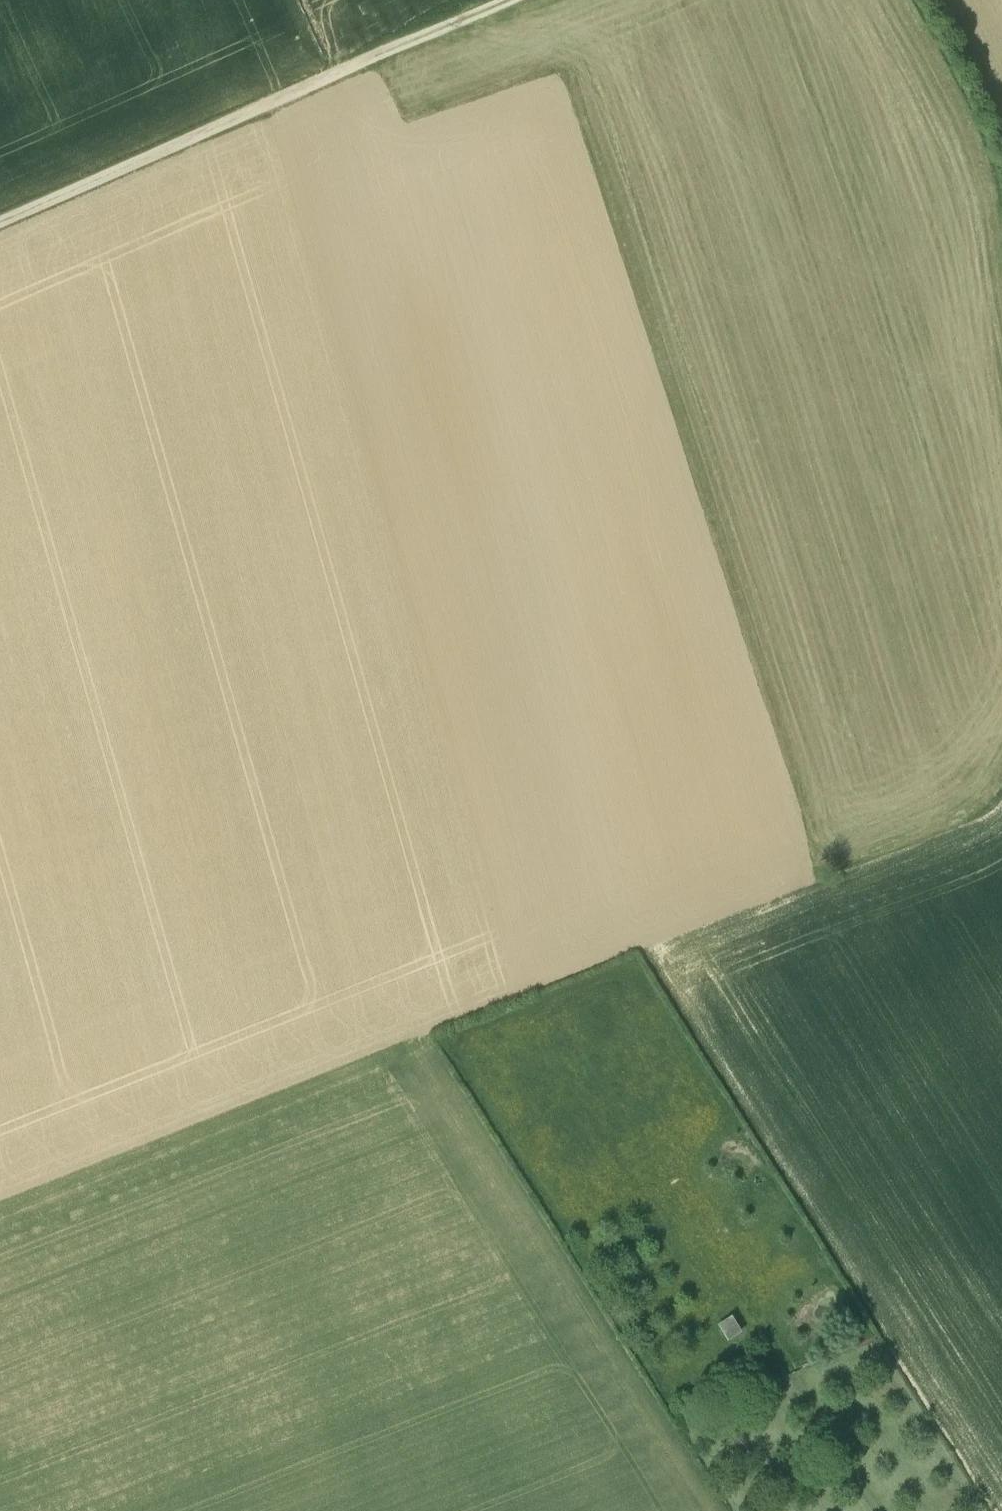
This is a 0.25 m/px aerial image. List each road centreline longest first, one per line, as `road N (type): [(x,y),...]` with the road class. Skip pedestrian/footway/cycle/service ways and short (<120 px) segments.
road 1 (track): [(0,221),(504,0)]

